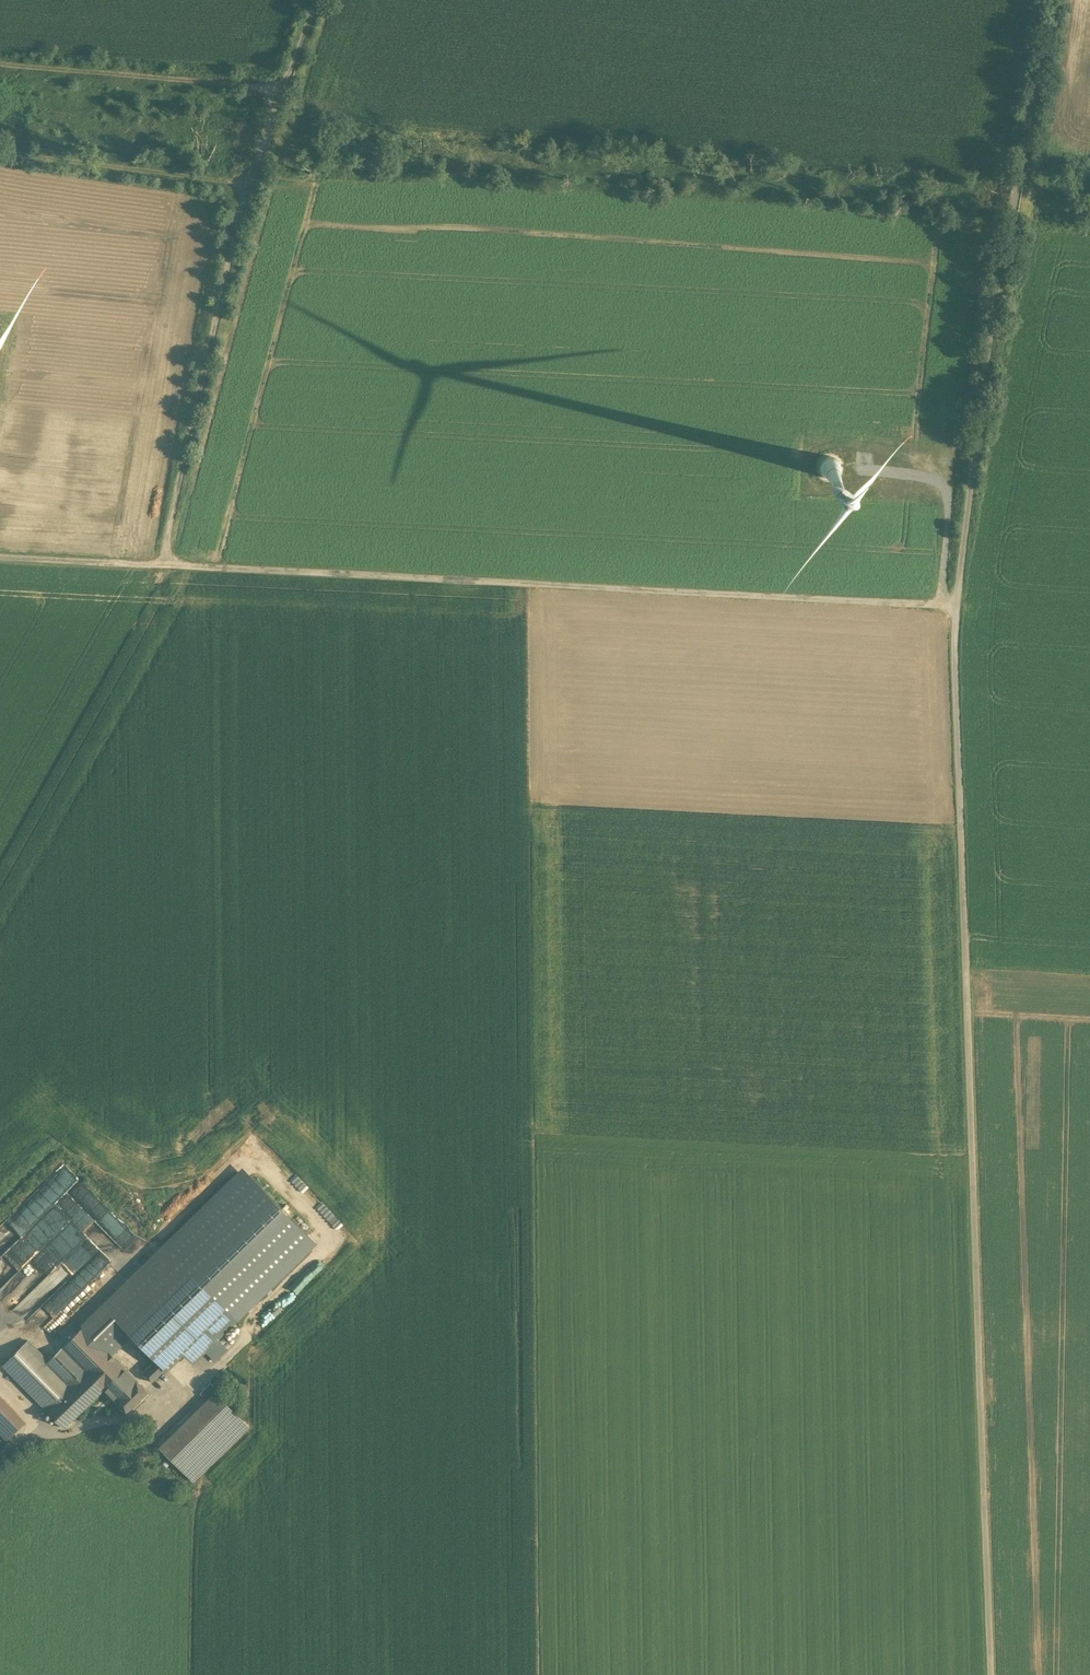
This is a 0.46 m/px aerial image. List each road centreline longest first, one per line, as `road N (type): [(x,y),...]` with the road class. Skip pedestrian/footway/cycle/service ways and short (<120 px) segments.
road 1 (track): [(991,1674),(955,606),(995,303),(1054,0)]
road 2 (track): [(955,606),(163,565)]
road 3 (track): [(163,565),(259,158)]
road 4 (track): [(0,62),(267,90)]
road 5 (track): [(250,183),(0,155)]
road 6 (track): [(0,556),(163,565)]
road 7 (track): [(272,122),(267,90),(287,77),(318,0)]

